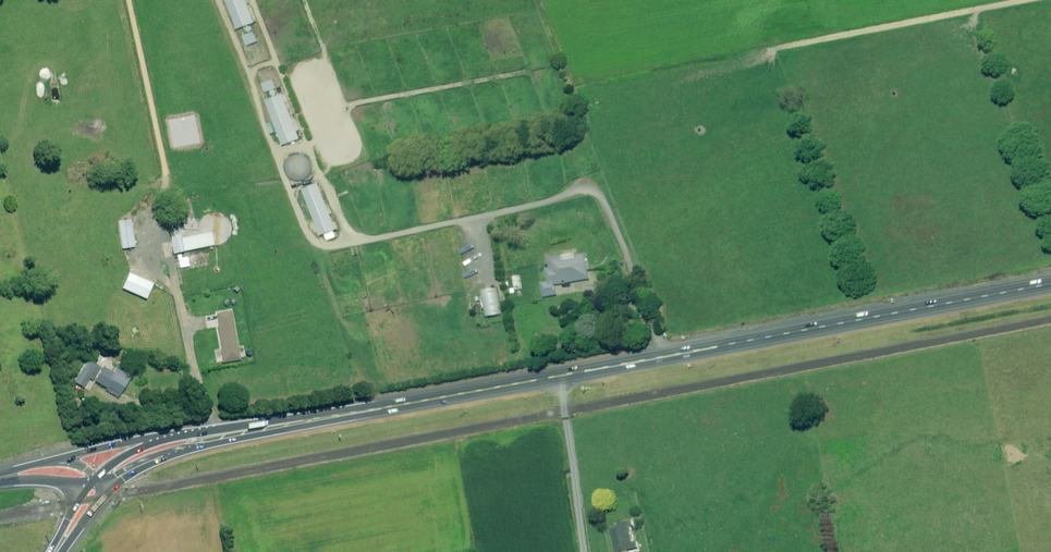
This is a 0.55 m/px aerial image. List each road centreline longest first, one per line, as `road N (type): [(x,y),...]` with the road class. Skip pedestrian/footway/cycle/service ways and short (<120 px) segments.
road 1 (primary): [(176,444),(1050,284)]
road 2 (track): [(671,354),(655,290),(608,187),(581,186),(483,211)]
road 3 (track): [(556,376),(591,551)]
road 4 (secondary): [(42,471),(111,447),(176,444)]

